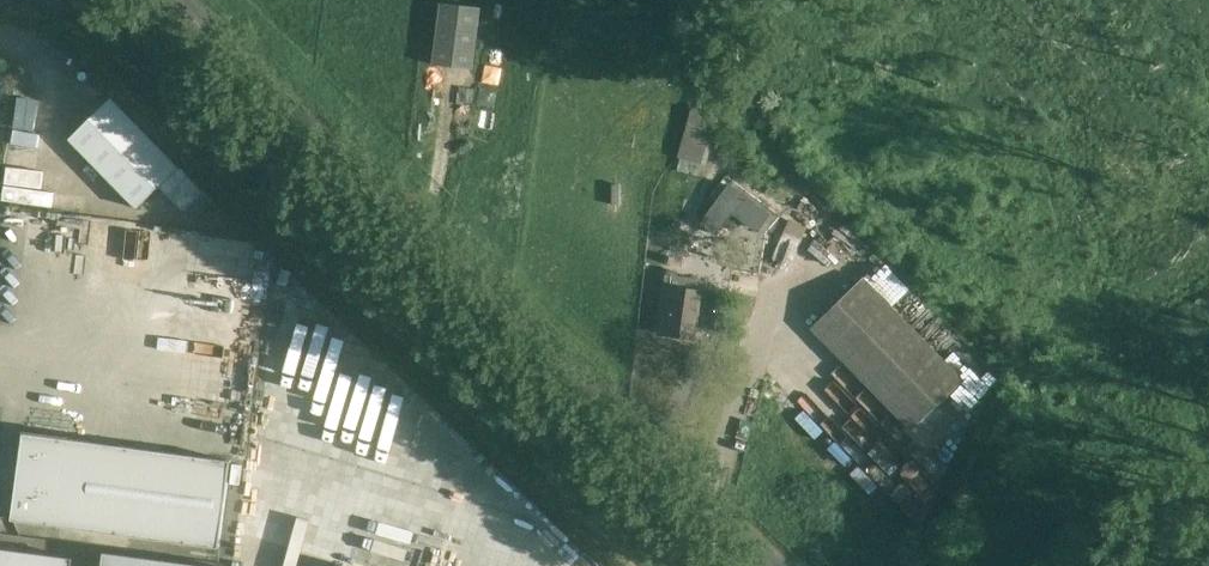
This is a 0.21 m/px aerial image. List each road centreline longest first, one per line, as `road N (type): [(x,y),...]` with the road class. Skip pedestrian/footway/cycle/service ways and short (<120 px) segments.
road 1 (unclassified): [(764,565),(440,253),(328,157),(196,0)]

